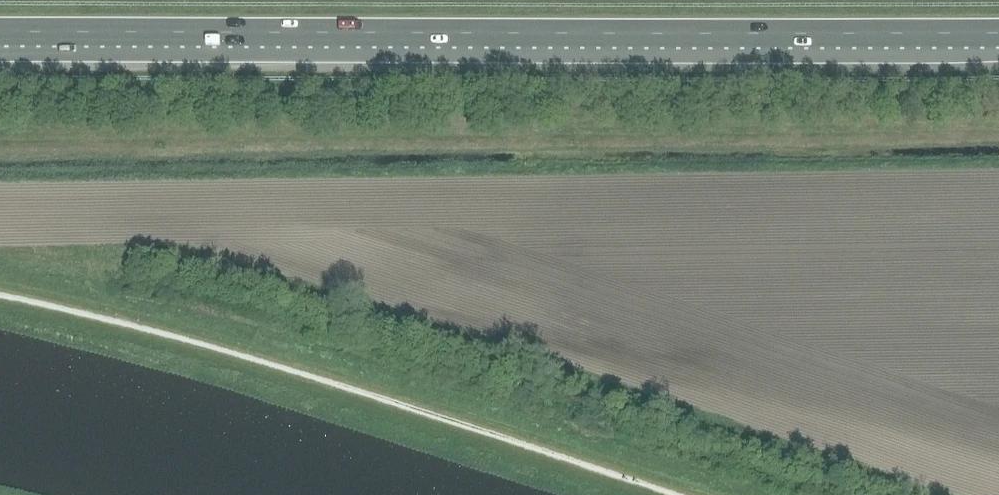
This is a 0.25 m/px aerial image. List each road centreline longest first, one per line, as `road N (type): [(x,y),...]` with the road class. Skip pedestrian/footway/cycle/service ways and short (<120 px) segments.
road 1 (motorway): [(0,30),(998,29)]

